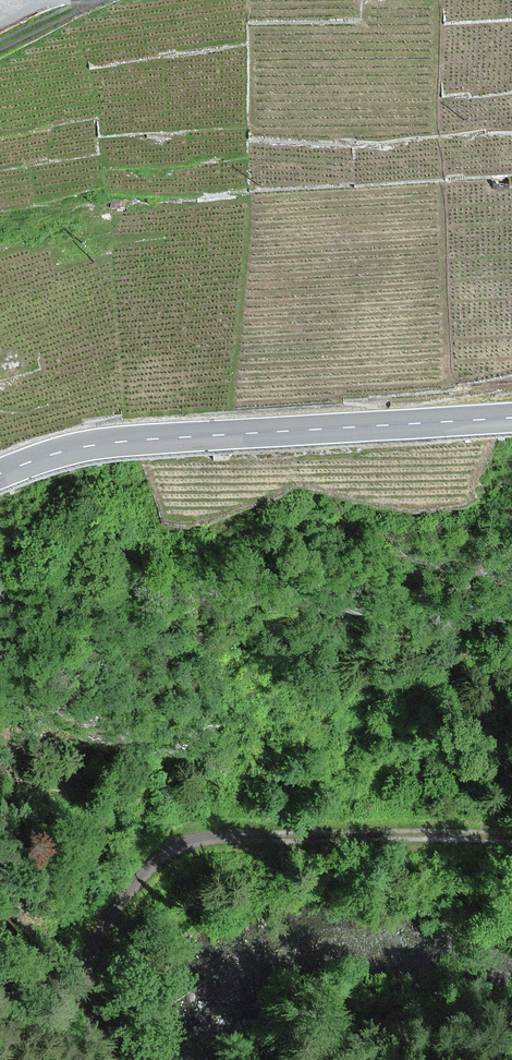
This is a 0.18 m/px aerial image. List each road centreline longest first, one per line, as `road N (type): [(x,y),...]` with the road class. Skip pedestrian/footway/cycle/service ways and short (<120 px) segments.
road 1 (primary): [(511,418),(116,441),(0,473)]
road 2 (track): [(511,841),(191,834),(153,865)]
road 3 (unclassified): [(113,1059),(91,1008),(91,969),(153,865)]

